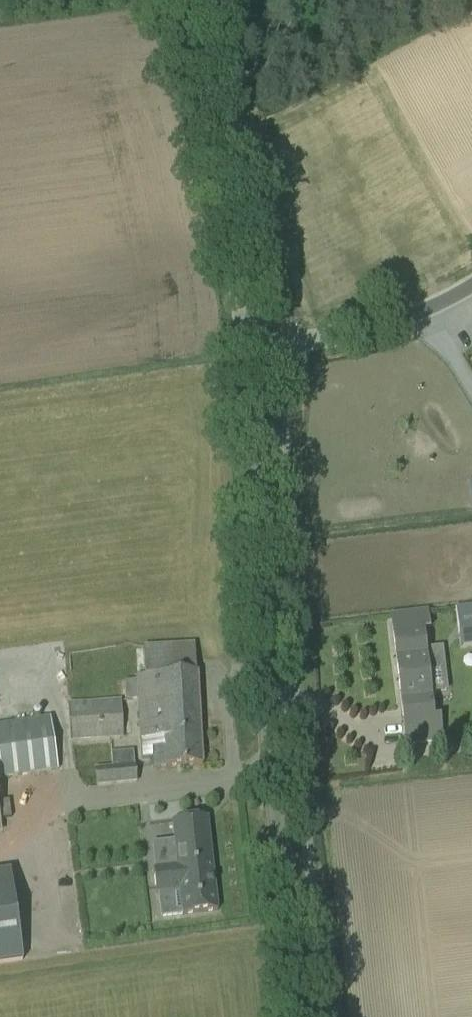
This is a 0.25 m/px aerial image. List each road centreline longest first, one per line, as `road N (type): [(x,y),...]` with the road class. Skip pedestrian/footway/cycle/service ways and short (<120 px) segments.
road 1 (tertiary): [(299,1016),(261,652),(250,346)]
road 2 (tertiary): [(250,346),(175,0)]
road 3 (unclassified): [(250,346),(356,335),(419,314),(471,283)]

